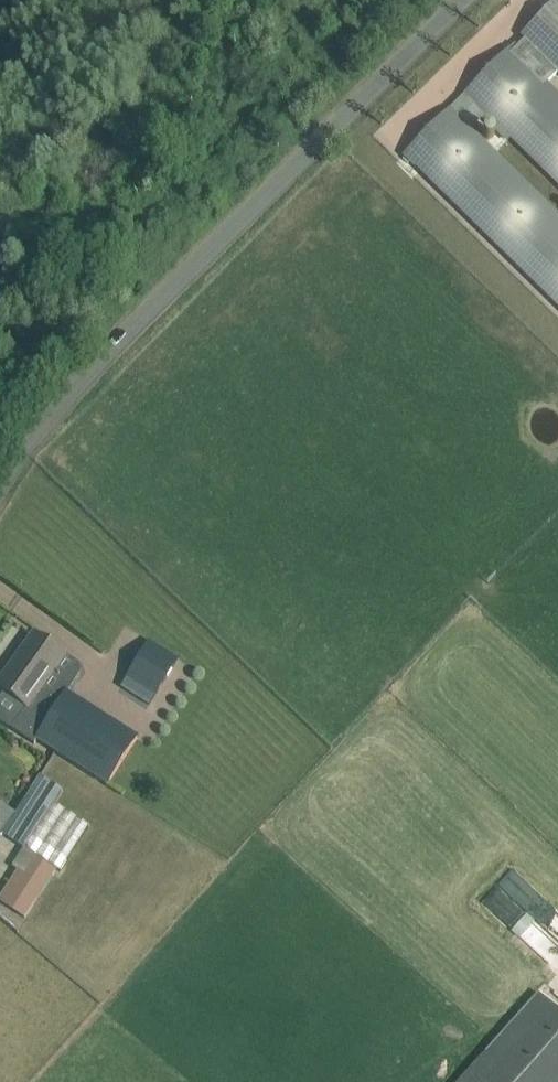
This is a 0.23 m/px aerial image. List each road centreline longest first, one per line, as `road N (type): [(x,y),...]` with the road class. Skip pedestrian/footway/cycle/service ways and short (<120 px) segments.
road 1 (unclassified): [(0,507),(67,407),(477,0)]

